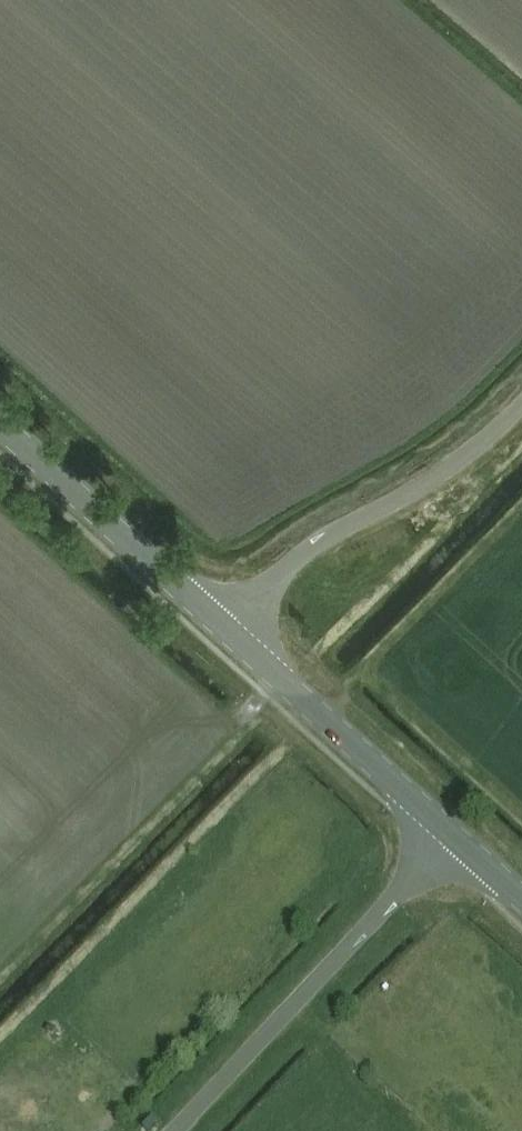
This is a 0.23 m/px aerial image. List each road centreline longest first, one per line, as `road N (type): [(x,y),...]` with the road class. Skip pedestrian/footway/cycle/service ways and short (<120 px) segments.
road 1 (unclassified): [(175,1130),(454,836)]
road 2 (unclassified): [(230,631),(308,549),(440,477),(521,404)]
road 3 (secondary): [(230,631),(0,422)]
road 4 (secondary): [(454,836),(230,631)]

